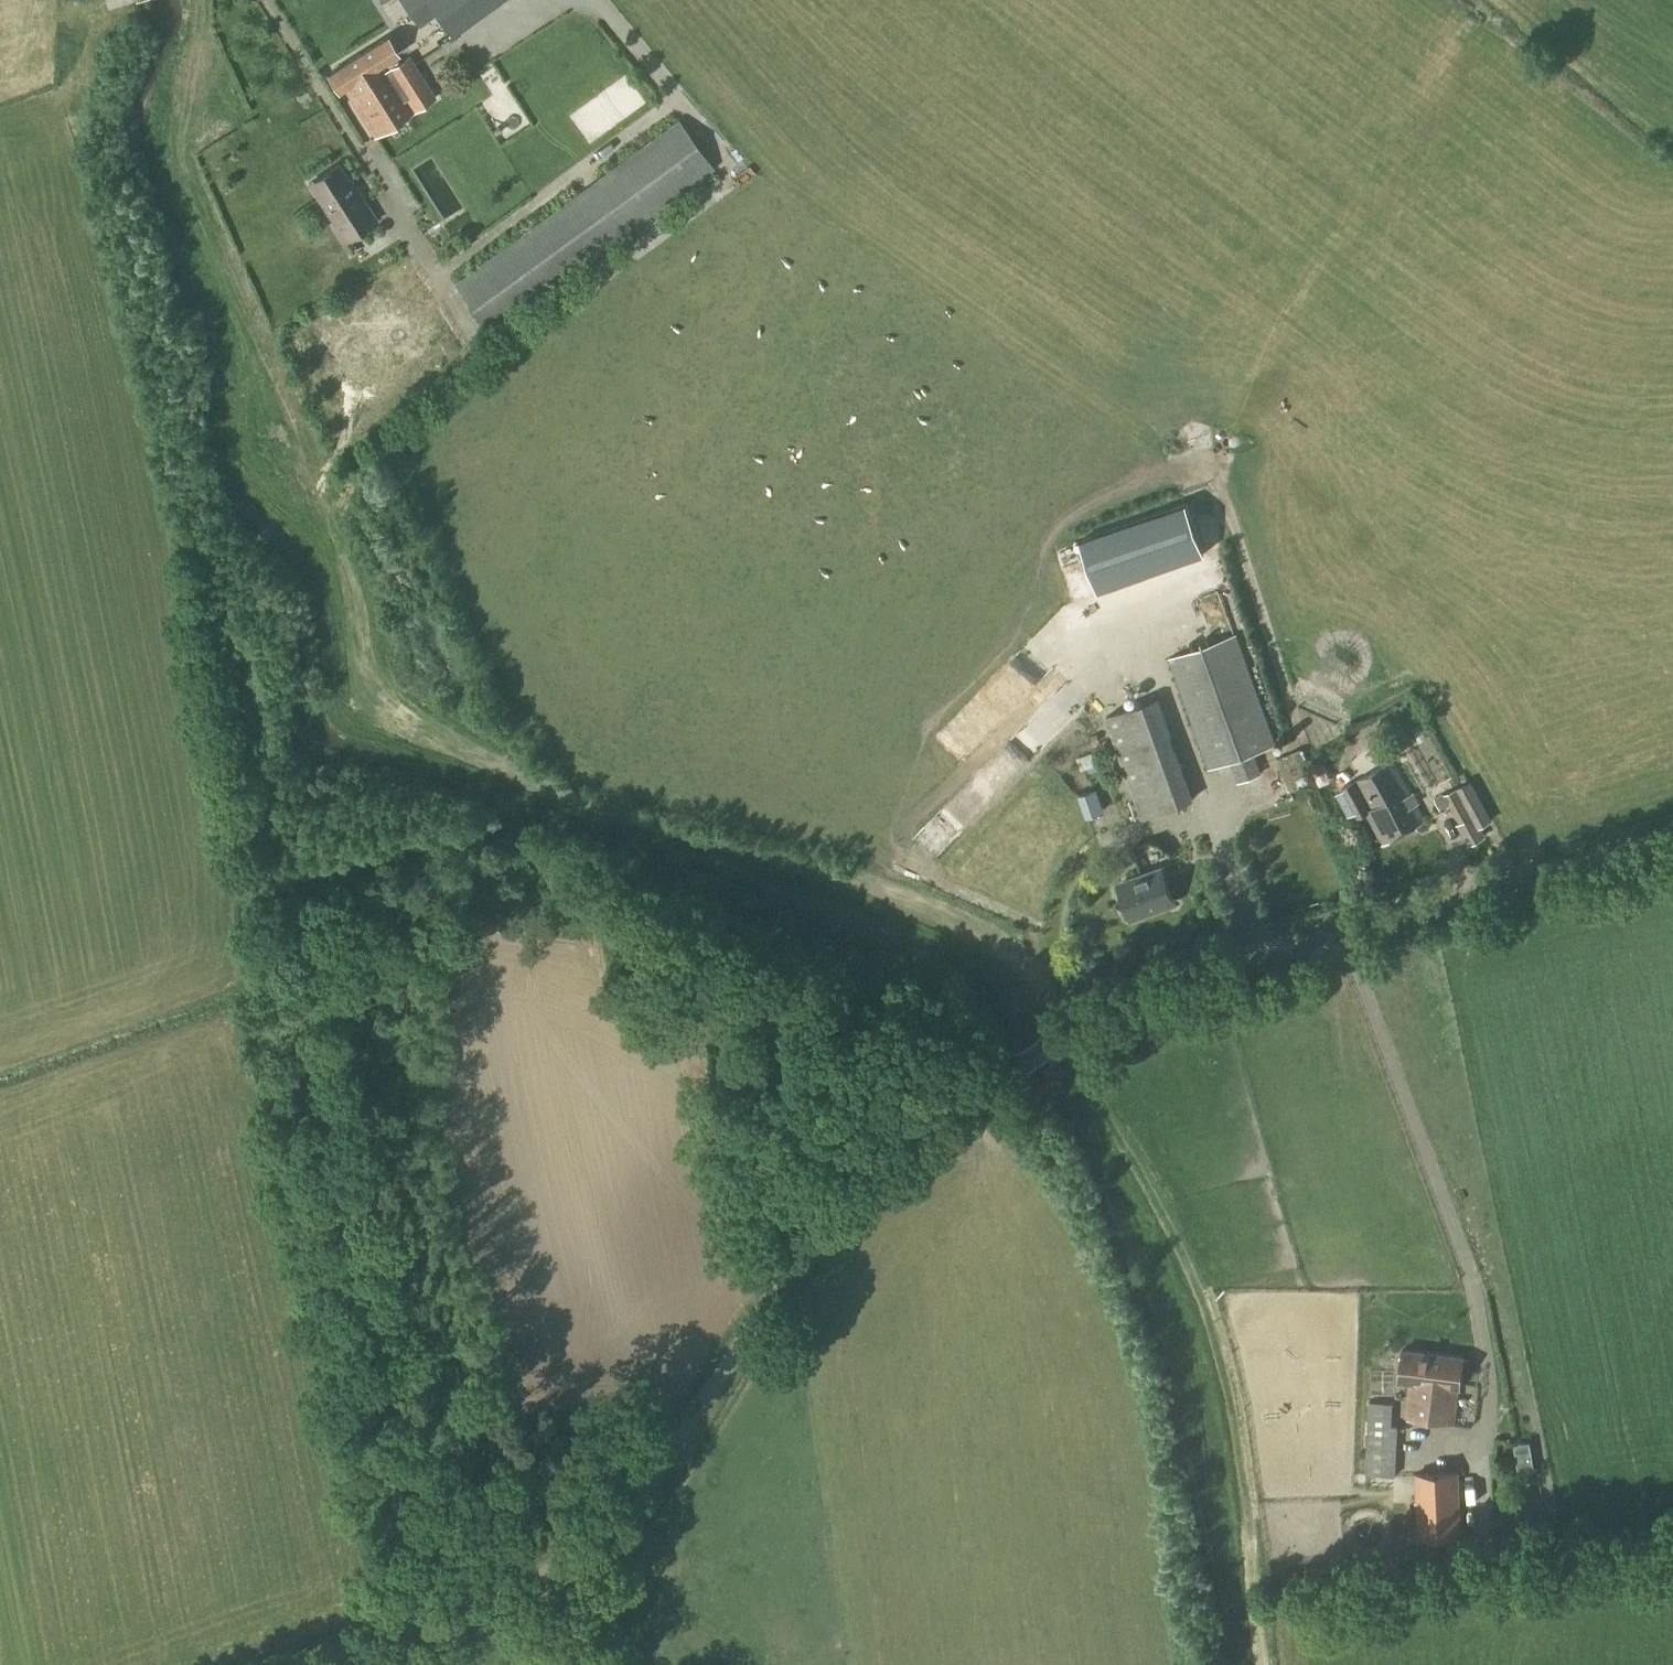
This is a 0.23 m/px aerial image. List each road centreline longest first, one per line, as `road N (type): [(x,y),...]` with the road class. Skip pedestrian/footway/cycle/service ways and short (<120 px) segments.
road 1 (unclassified): [(293,1664),(510,1589),(601,1537),(637,1500),(789,1268),(842,1202),(936,1124),(1069,1033),(1145,999),(1672,838)]

